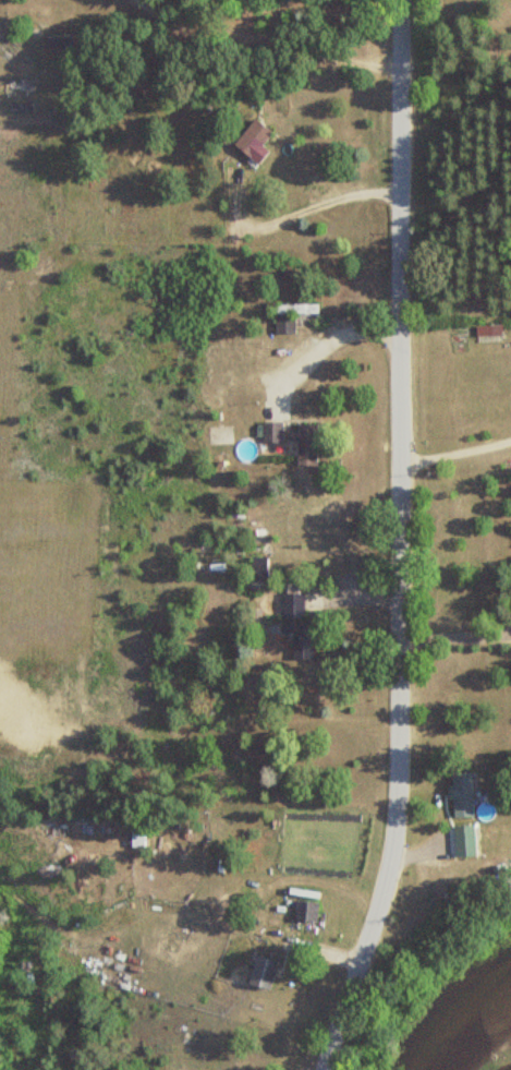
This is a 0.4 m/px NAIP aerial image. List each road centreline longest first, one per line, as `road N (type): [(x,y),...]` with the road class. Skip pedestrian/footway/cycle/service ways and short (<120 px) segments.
road 1 (residential): [(320,1069),(387,868),(394,813),(399,0)]

